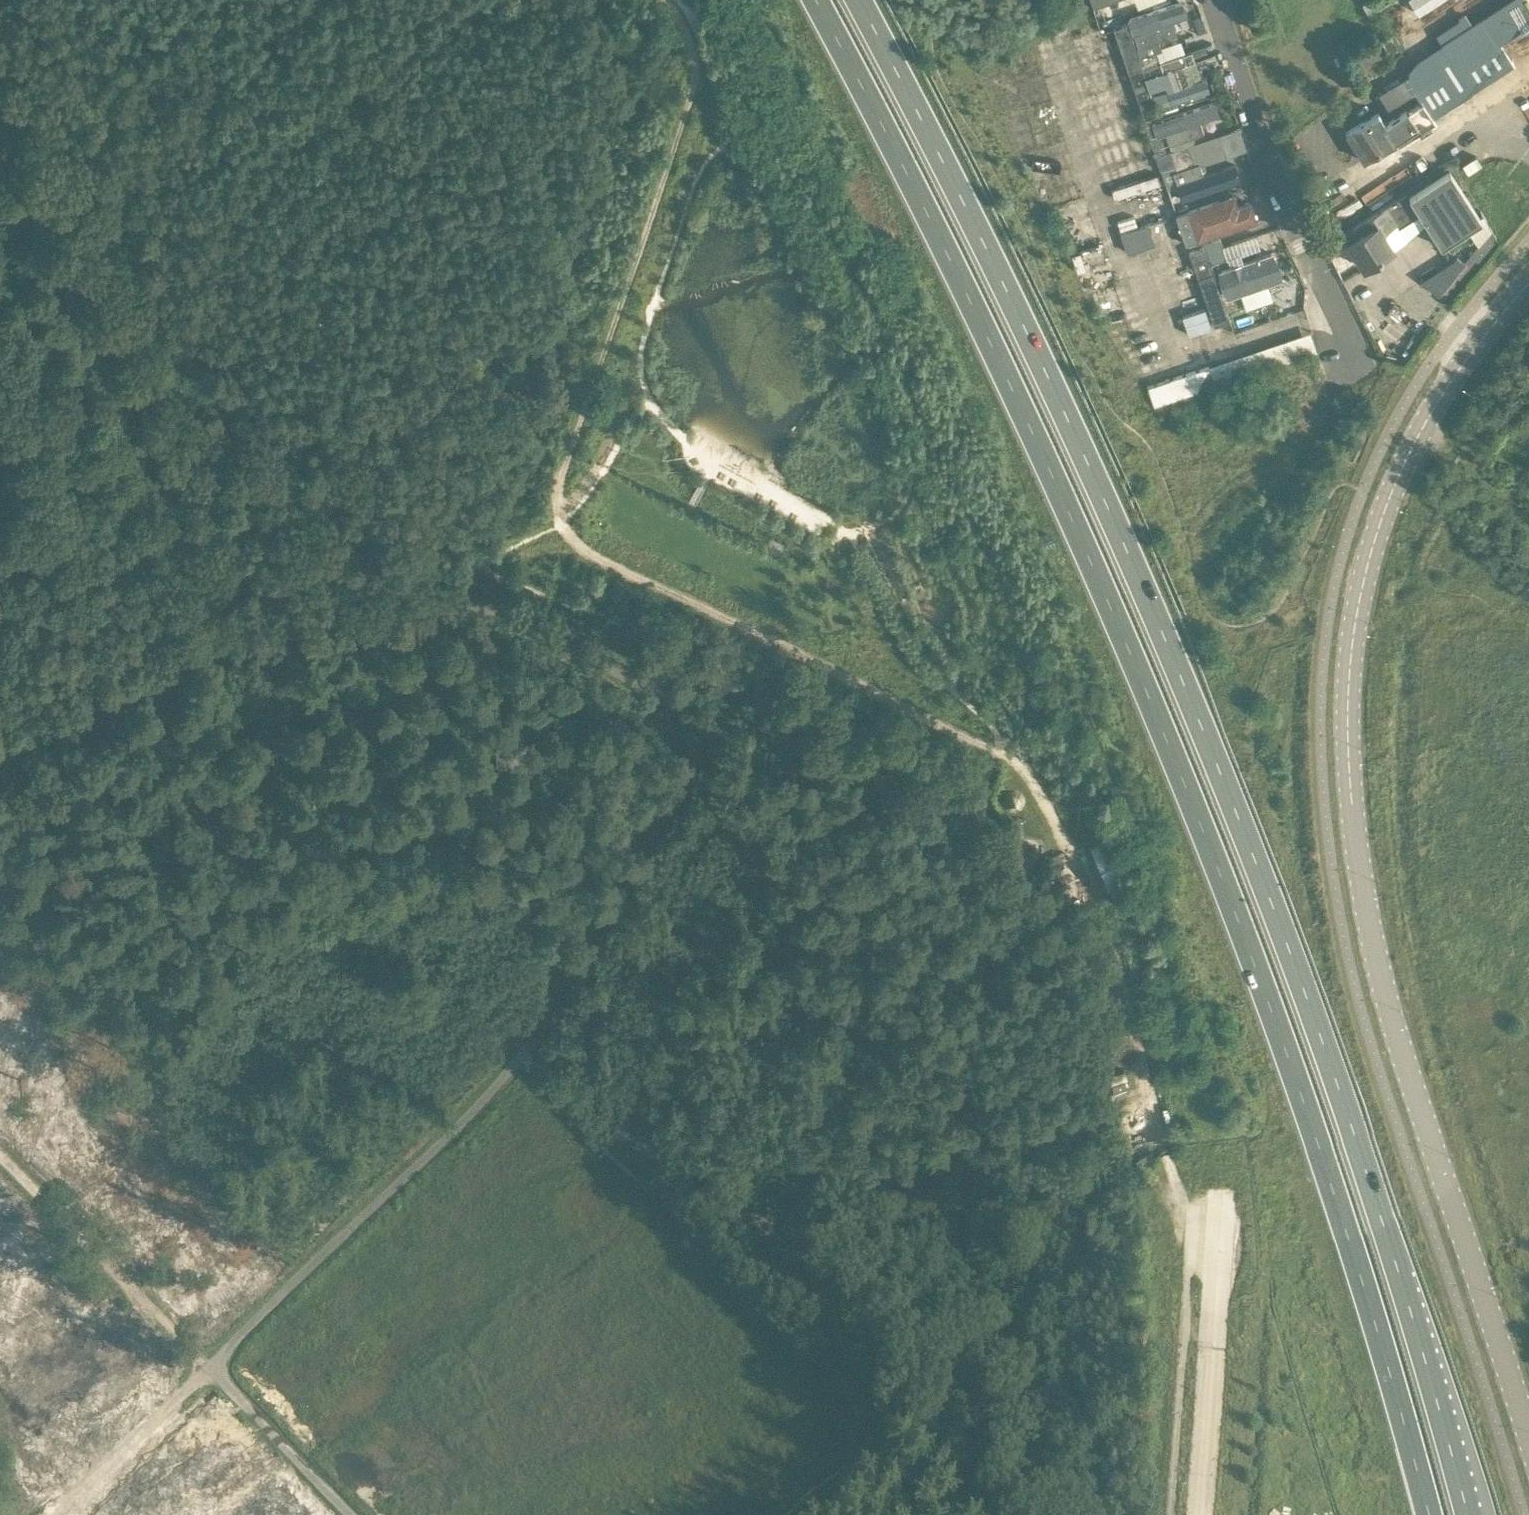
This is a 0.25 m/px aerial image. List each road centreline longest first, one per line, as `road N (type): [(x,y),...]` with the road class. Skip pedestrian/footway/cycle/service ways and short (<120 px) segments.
road 1 (trunk): [(817,0),(1058,484),(1230,897),(1349,1238),(1429,1514)]
road 2 (trunk): [(1468,1514),(1320,1031),(1189,696),(1020,318),(857,0)]
road 3 (tertiary): [(1528,1436),(1370,938),(1345,729),(1357,604),(1391,487),(1459,366),(1528,285)]
road 4 (unclassified): [(1356,356),(1272,167),(1212,0)]
road 5 (track): [(667,164),(558,492),(560,525)]
road 6 (track): [(211,1368),(0,1155)]
road 7 (unclassified): [(1198,1514),(1218,1255)]
road 8 (track): [(1195,1217),(1163,1142),(1125,991)]
road 9 (track): [(593,143),(667,164),(696,90),(693,22)]

